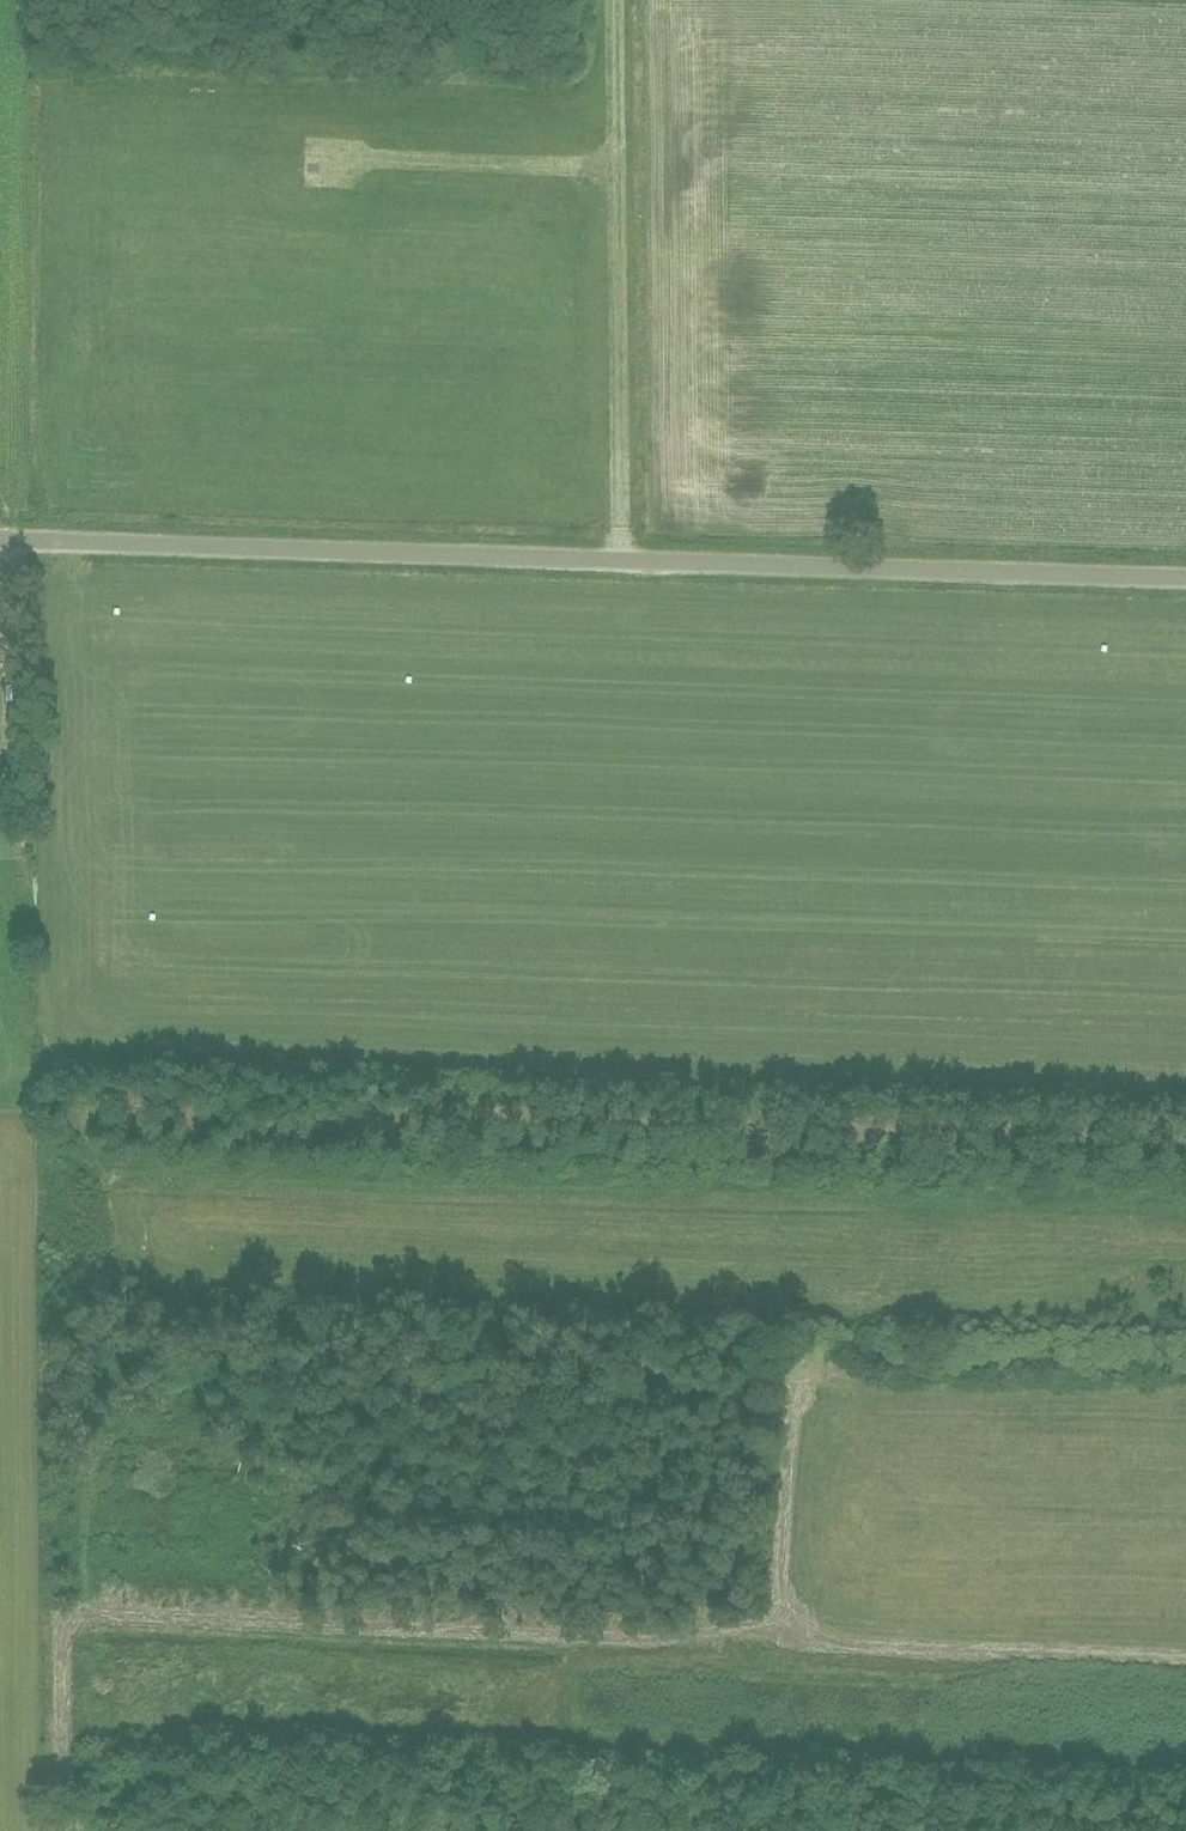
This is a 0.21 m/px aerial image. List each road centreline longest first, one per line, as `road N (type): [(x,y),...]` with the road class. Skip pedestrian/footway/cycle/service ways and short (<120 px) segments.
road 1 (unclassified): [(1185,579),(0,538)]

